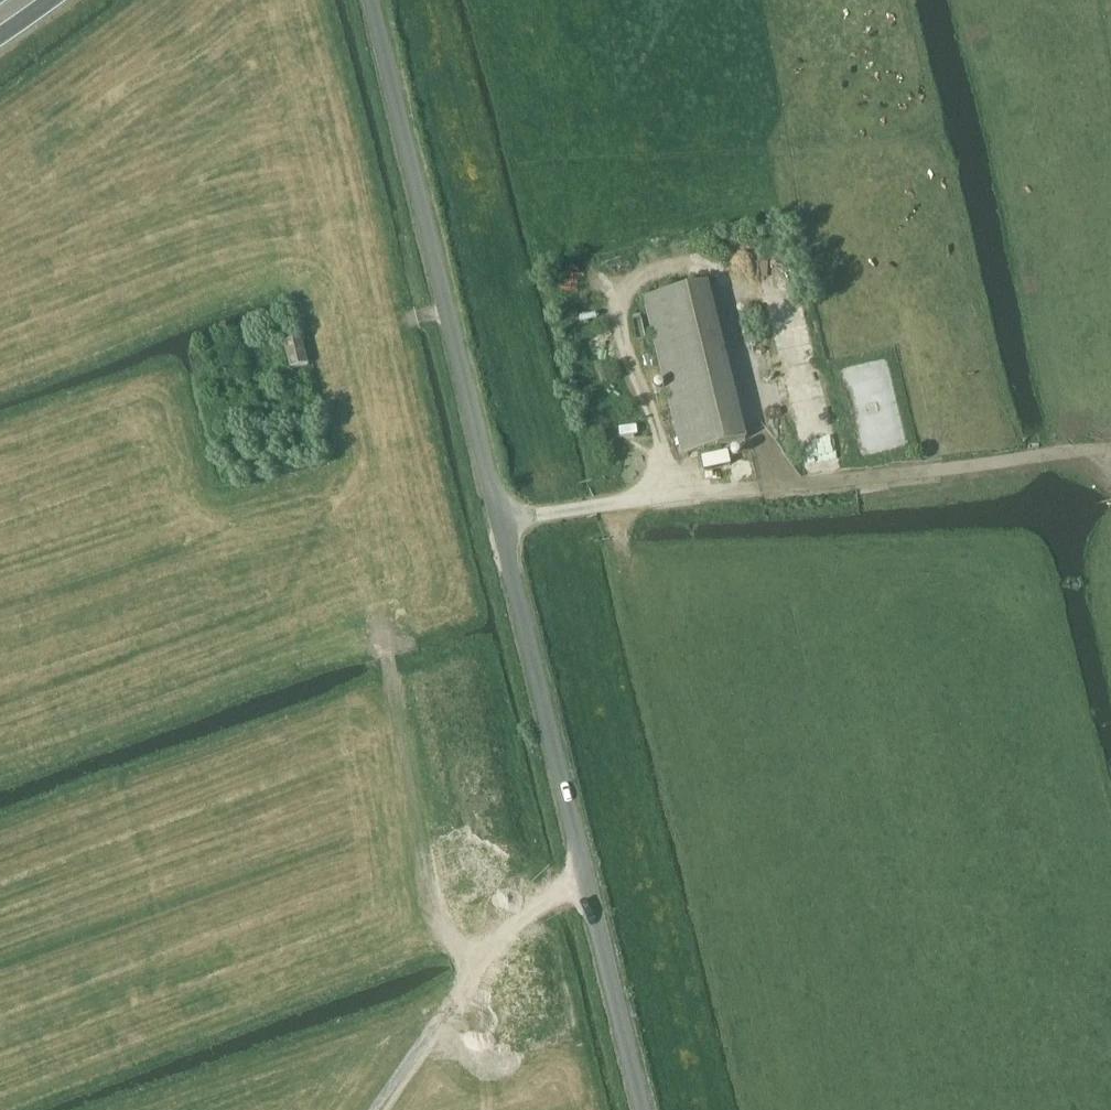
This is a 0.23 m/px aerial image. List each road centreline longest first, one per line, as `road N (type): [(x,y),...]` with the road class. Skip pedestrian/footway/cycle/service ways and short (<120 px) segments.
road 1 (unclassified): [(373,0),(645,1109)]
road 2 (track): [(1110,452),(746,490)]

